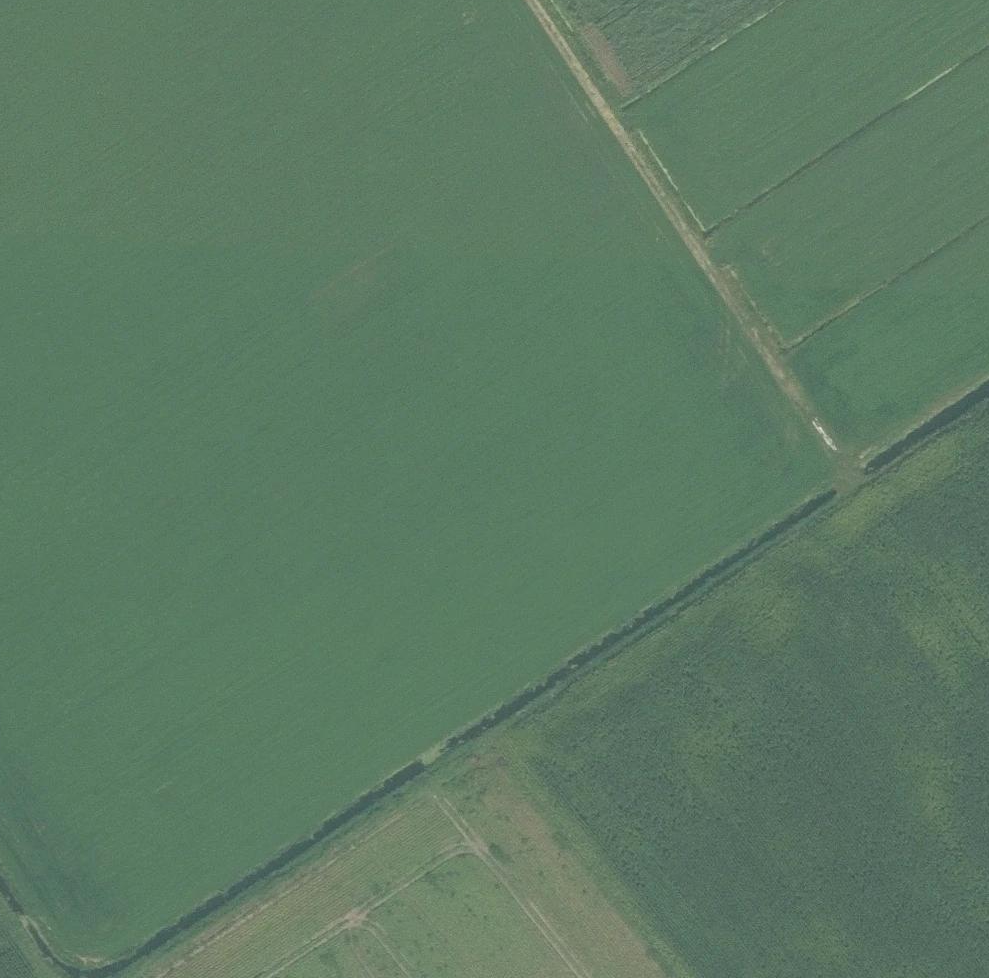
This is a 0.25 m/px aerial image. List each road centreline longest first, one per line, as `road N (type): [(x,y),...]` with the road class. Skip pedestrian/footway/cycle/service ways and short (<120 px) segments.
road 1 (track): [(863,494),(529,0)]

